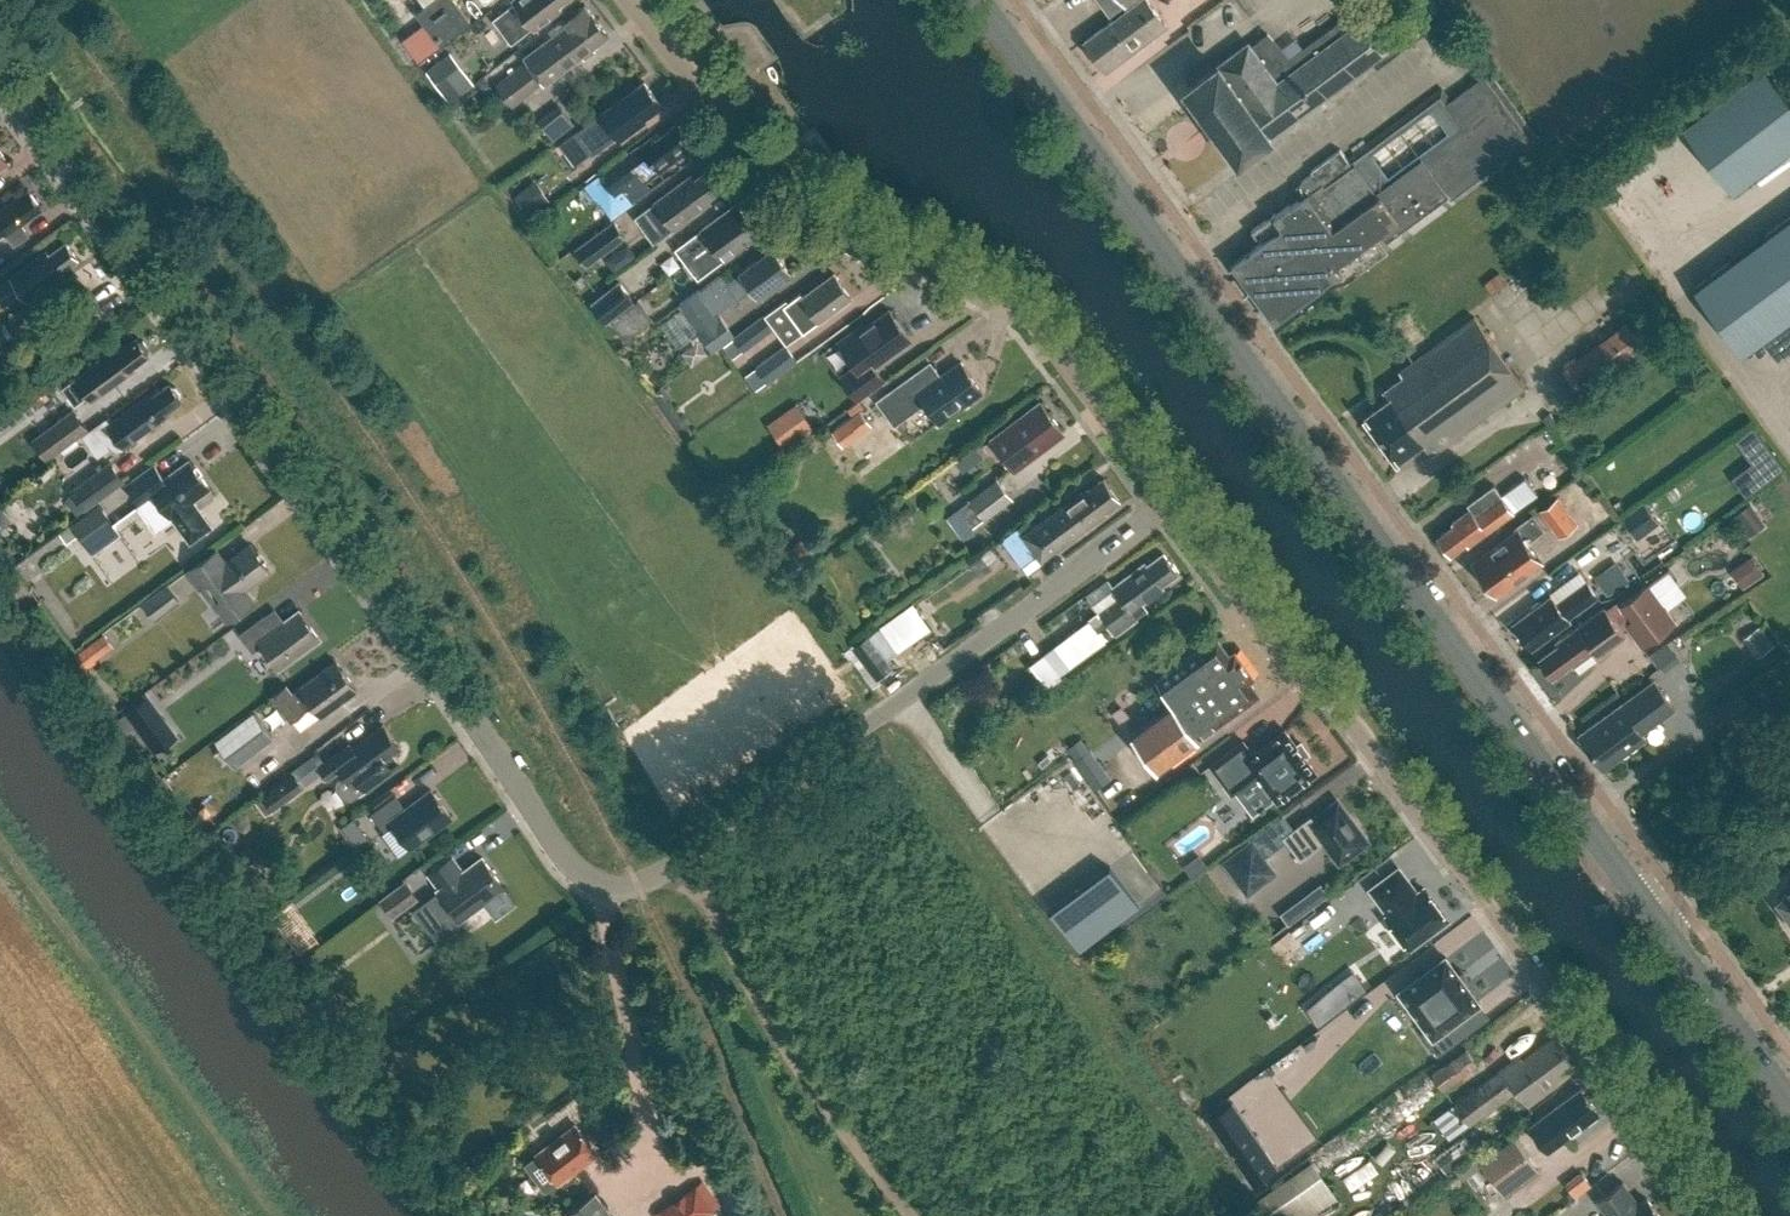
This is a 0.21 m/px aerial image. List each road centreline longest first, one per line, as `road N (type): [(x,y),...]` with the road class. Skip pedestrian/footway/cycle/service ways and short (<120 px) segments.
road 1 (residential): [(1170,497),(687,859),(651,882),(613,890),(575,872),(0,77)]
road 2 (secondary): [(1647,916),(977,0)]
road 3 (unclassified): [(1715,1215),(1345,713),(1293,666),(1170,497)]
road 4 (unclassified): [(1170,497),(1029,315),(978,281),(807,206),(767,174),(630,0)]
road 5 (track): [(687,859),(770,1033),(909,1215)]
road 6 (secondary): [(1789,1107),(1647,916)]
road 7 (tertiary): [(1647,916),(1789,807)]

